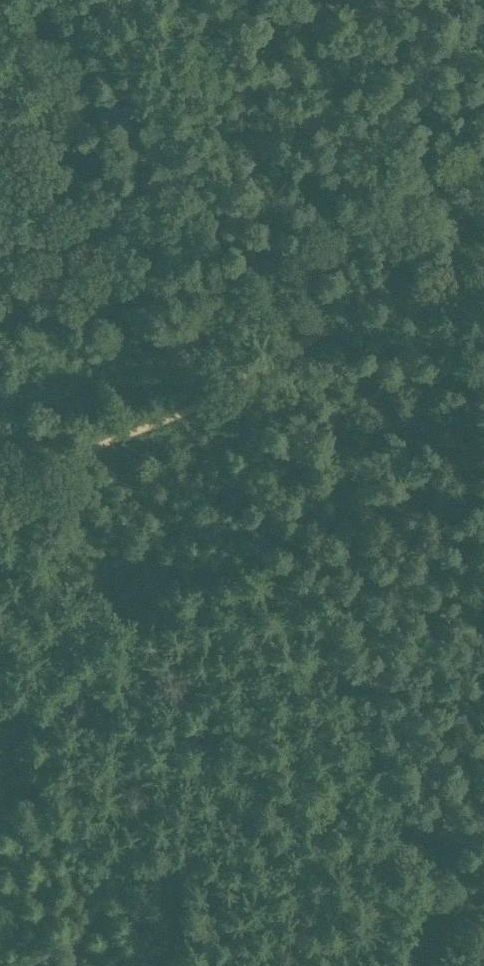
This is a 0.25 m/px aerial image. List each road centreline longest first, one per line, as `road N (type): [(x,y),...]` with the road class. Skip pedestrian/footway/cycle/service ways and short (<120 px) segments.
road 1 (track): [(0,516),(31,491),(311,338),(483,275)]

